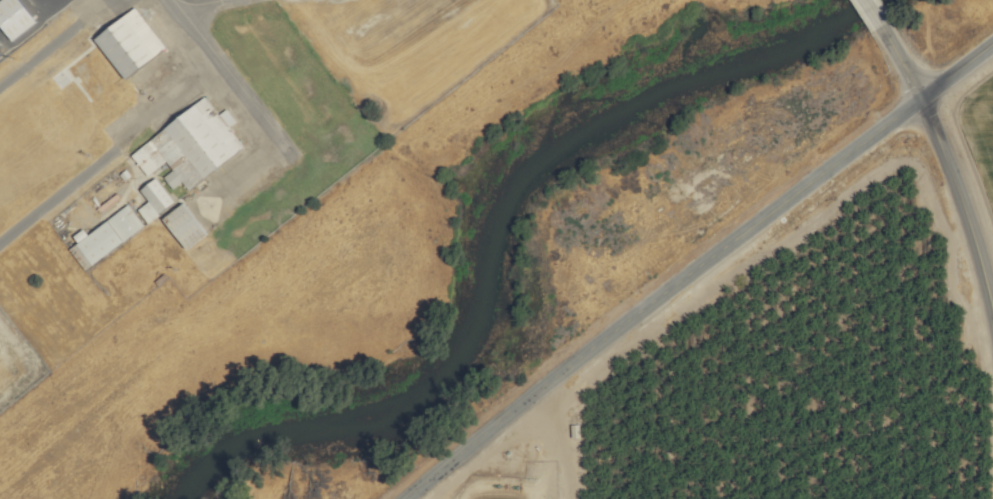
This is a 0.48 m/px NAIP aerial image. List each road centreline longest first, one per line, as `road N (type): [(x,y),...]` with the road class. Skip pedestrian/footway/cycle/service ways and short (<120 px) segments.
road 1 (tertiary): [(404,498),(992,44)]
road 2 (secondary): [(920,100),(992,317)]

